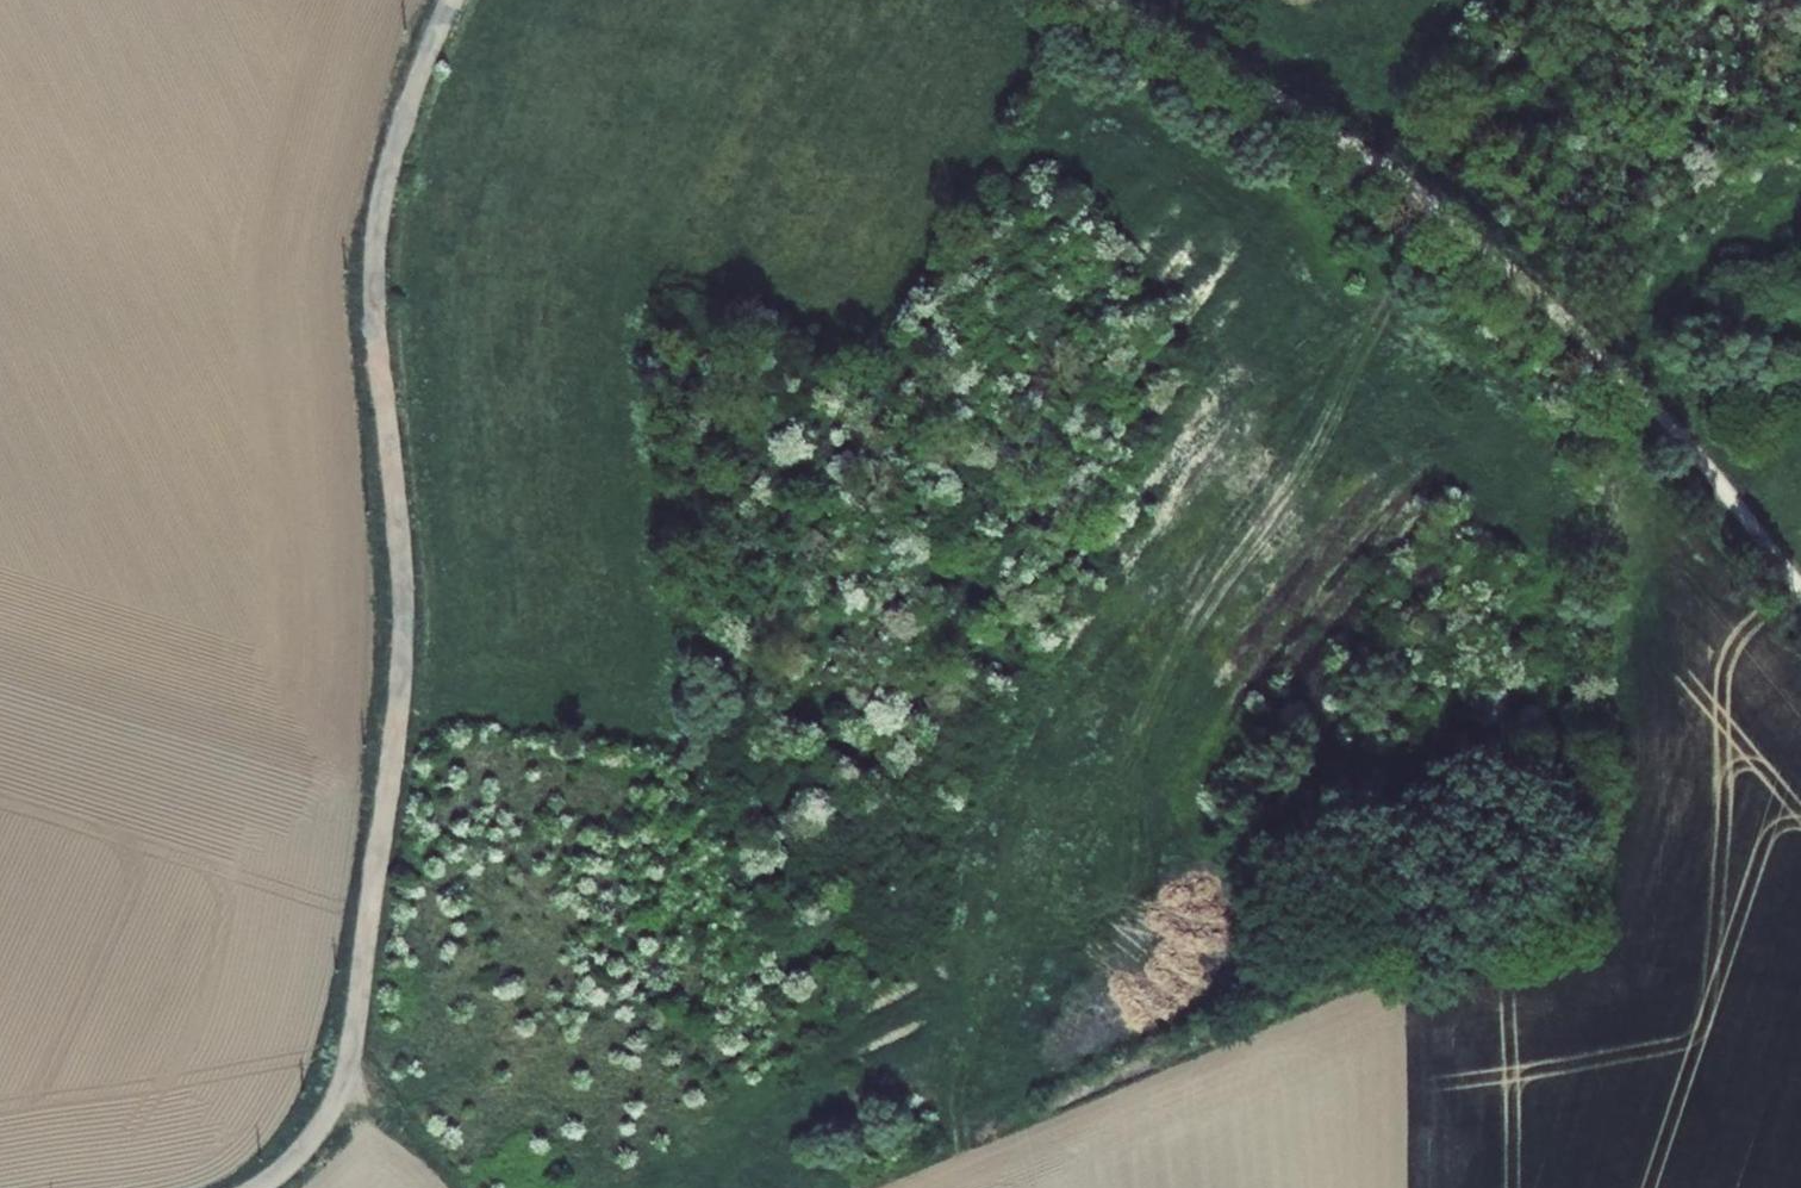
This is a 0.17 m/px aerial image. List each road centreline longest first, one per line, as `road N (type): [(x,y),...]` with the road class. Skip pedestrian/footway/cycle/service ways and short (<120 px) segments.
road 1 (track): [(258,1187),(281,1177),(339,1103),(357,1007),(403,654),(375,261),(392,160),(451,0)]

